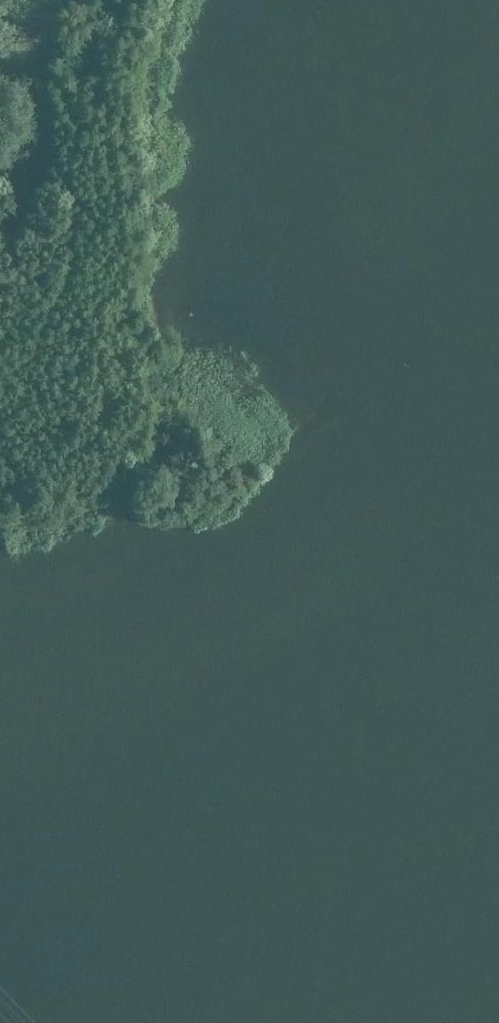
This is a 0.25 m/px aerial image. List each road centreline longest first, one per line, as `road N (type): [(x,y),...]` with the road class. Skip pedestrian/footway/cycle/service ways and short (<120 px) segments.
road 1 (track): [(27,363),(59,280),(65,188),(48,89),(50,0)]

